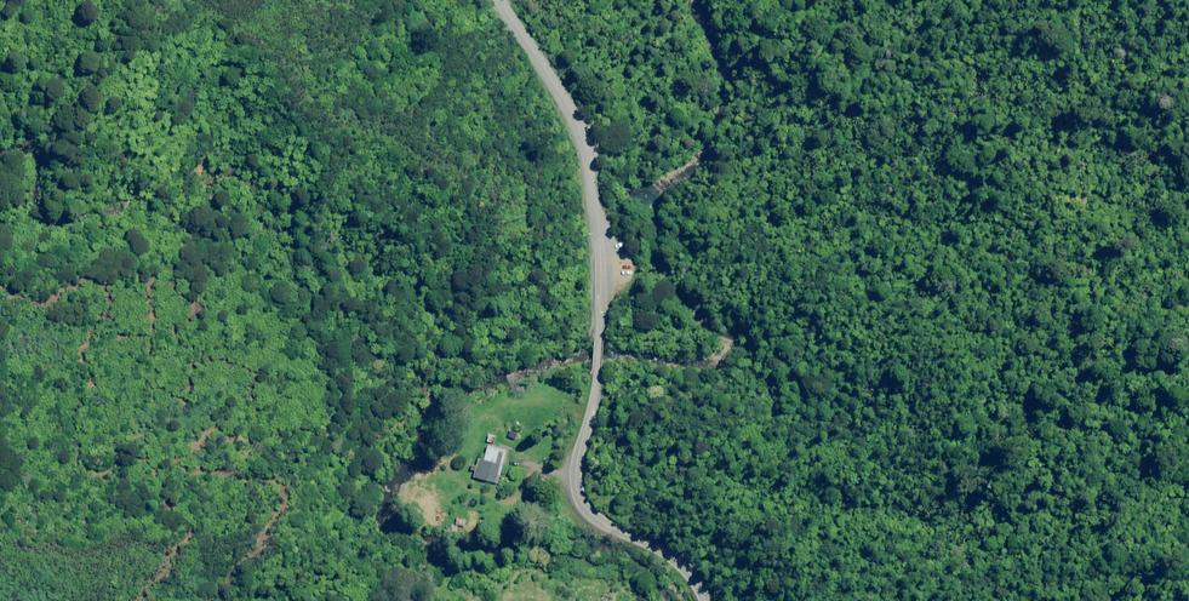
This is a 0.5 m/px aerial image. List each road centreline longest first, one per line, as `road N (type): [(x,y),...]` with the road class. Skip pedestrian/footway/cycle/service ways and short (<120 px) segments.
road 1 (tertiary): [(497,0),(567,110),(595,203),(598,369),(571,482),(593,518),(672,555),(707,600)]

